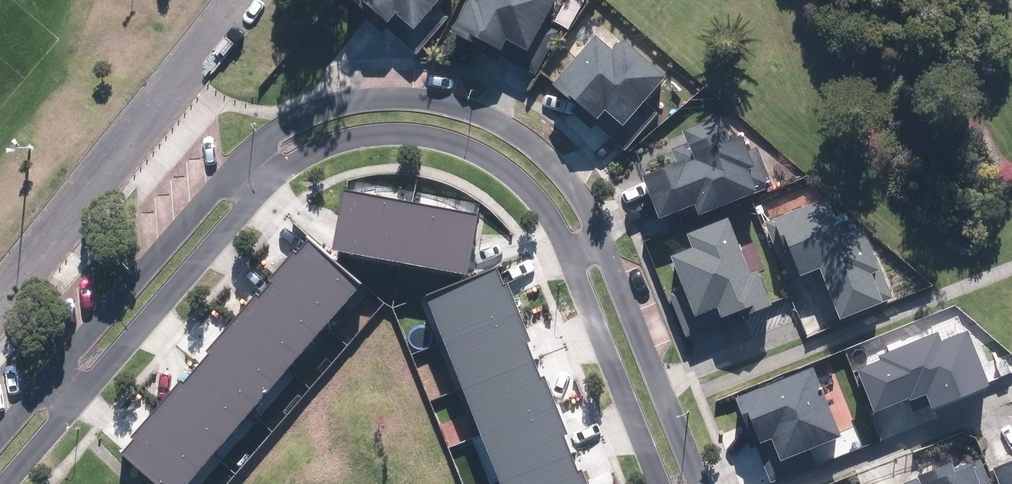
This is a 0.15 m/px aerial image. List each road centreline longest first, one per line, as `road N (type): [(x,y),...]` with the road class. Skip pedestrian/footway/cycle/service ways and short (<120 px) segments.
road 1 (residential): [(241,162),(340,103),(456,110),(531,140),(557,162),(599,243)]
road 2 (residential): [(567,254),(505,169),(450,139),(364,134),(317,149),(266,181)]
road 3 (residential): [(47,376),(241,162)]
road 4 (residential): [(266,181),(81,398)]
road 5 (residential): [(599,243),(699,483)]
road 6 (residential): [(658,483),(567,254)]

